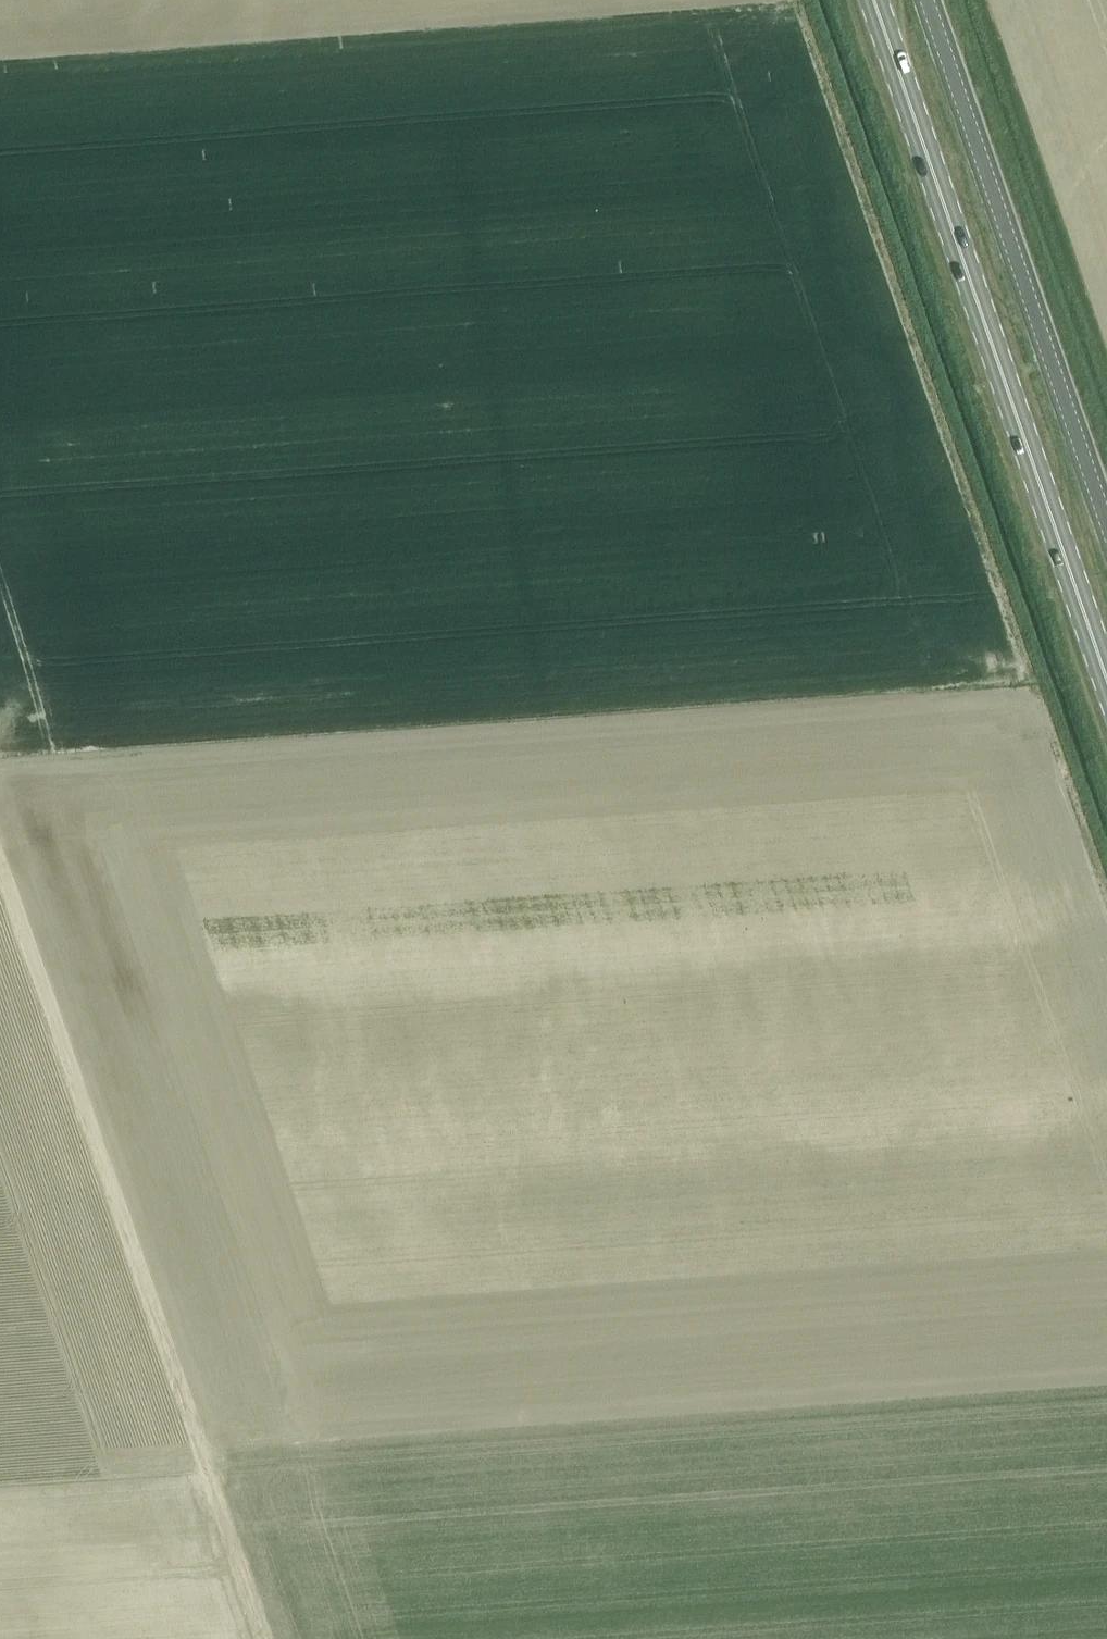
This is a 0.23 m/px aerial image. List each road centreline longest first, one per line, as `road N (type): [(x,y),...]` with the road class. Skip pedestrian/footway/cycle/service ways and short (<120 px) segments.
road 1 (track): [(264,1638),(0,872)]
road 2 (primary): [(1106,679),(874,0)]
road 3 (unclassified): [(1106,515),(931,0)]

